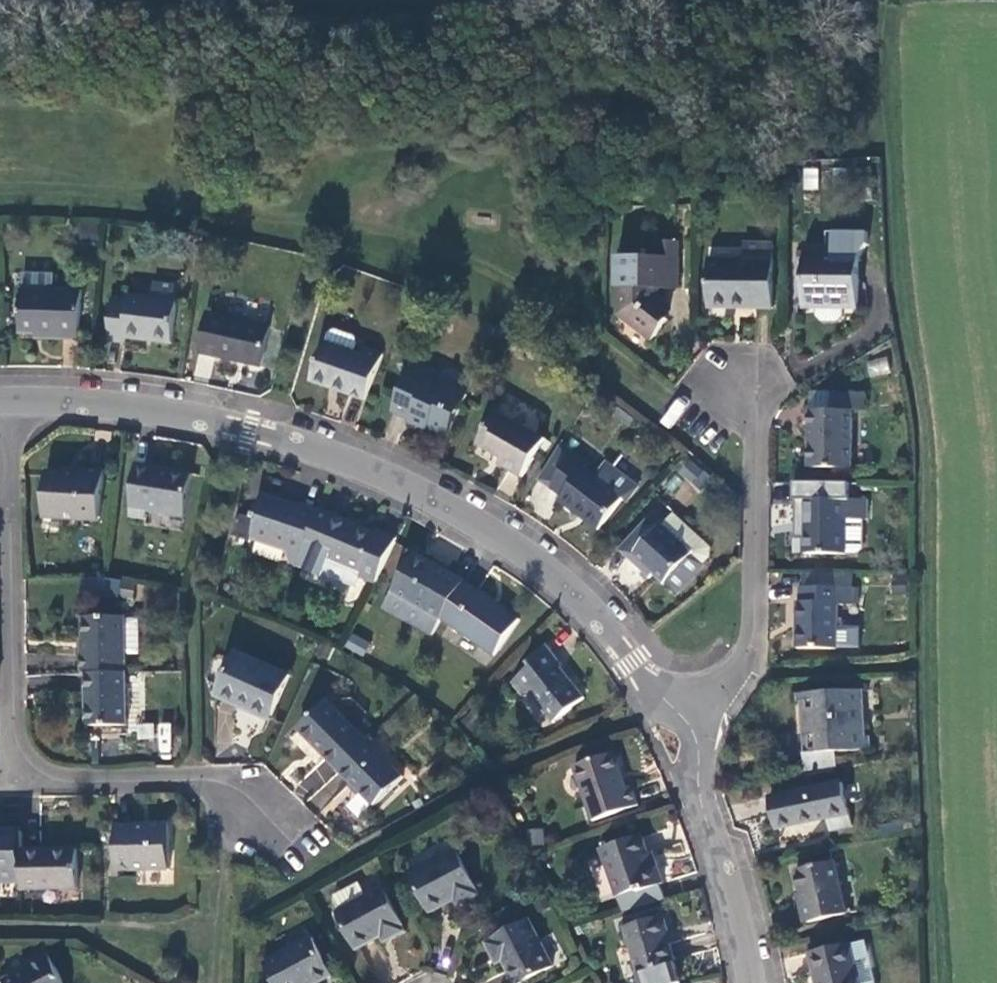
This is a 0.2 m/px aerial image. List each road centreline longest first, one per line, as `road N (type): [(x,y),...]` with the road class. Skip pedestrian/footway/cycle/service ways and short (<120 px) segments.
road 1 (tertiary): [(672,723),(616,637),(490,532),(409,488),(181,412),(9,402)]
road 2 (residential): [(10,509),(13,768),(197,777),(213,787),(215,859)]
road 3 (residential): [(672,723),(736,671),(753,629),(755,450),(740,395)]
road 4 (tertiary): [(749,982),(735,905),(672,723)]

